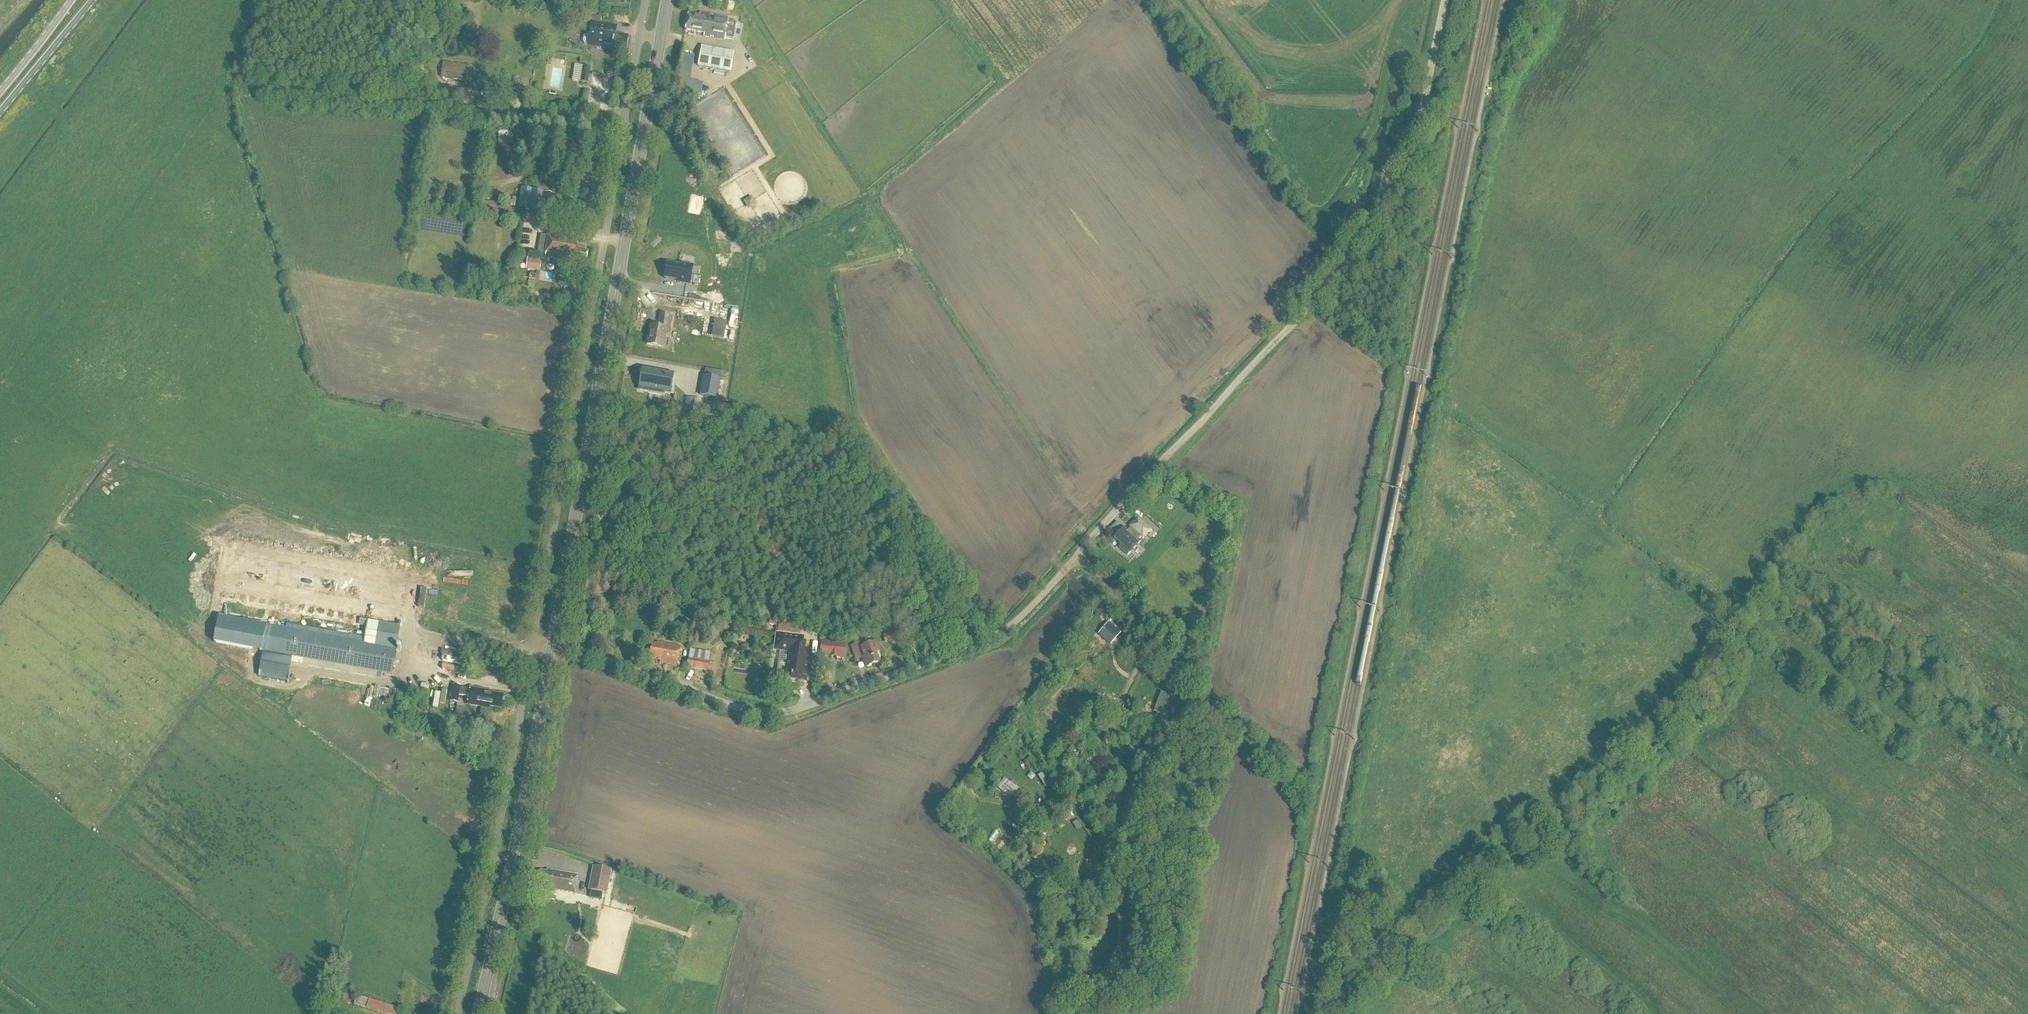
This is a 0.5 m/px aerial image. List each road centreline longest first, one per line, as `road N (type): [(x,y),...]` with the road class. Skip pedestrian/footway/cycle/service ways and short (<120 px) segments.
road 1 (unclassified): [(555,643),(766,713),(806,708),(980,644),(1013,624),(1331,286),(1373,231),(1389,168),(1421,111),(1444,0)]
road 2 (secondary): [(555,643),(667,0)]
road 3 (unclassified): [(646,0),(535,639)]
road 4 (unclassified): [(535,639),(456,1013)]
road 5 (secondary): [(478,1013),(555,643)]
road 6 (track): [(1079,556),(1182,693),(1298,795)]
road 7 (track): [(1107,586),(978,778)]
road 8 (secondary): [(0,114),(94,0)]

